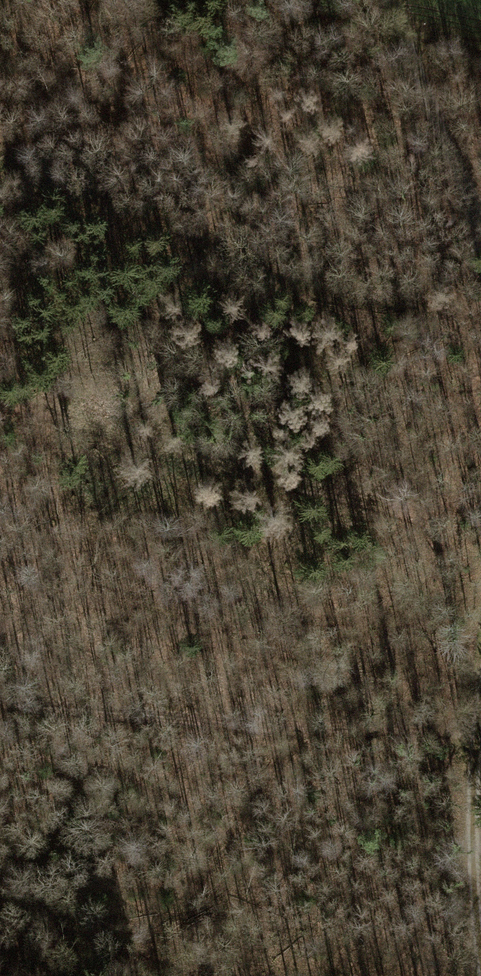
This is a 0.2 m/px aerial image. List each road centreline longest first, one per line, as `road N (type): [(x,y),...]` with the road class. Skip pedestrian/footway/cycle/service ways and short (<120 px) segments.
road 1 (track): [(0,395),(372,500),(480,554)]
road 2 (track): [(0,710),(480,734)]
road 3 (track): [(390,0),(480,210)]
road 4 (track): [(480,886),(480,725)]

